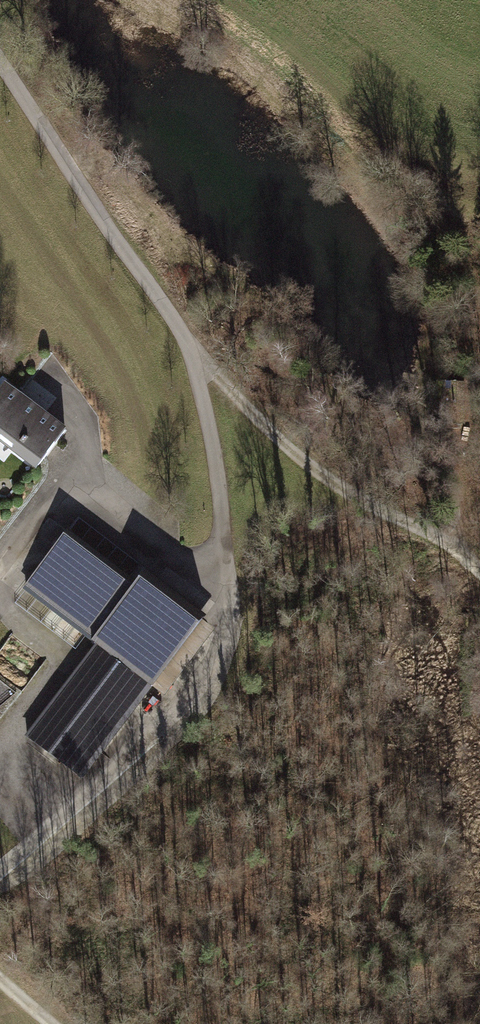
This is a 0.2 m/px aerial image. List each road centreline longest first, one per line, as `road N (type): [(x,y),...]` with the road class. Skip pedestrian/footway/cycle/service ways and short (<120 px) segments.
road 1 (residential): [(0,81),(116,244),(219,451),(231,580)]
road 2 (track): [(116,244),(301,464),(479,567)]
road 3 (track): [(0,861),(235,659),(231,580)]

